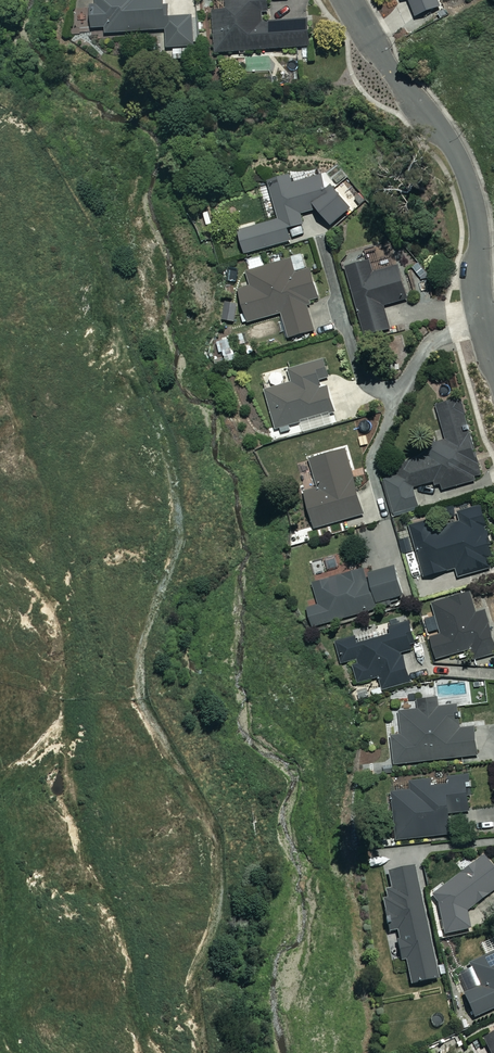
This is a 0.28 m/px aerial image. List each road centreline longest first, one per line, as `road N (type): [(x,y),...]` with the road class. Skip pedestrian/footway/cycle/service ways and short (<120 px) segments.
road 1 (residential): [(493,357),(466,176),(347,0)]

